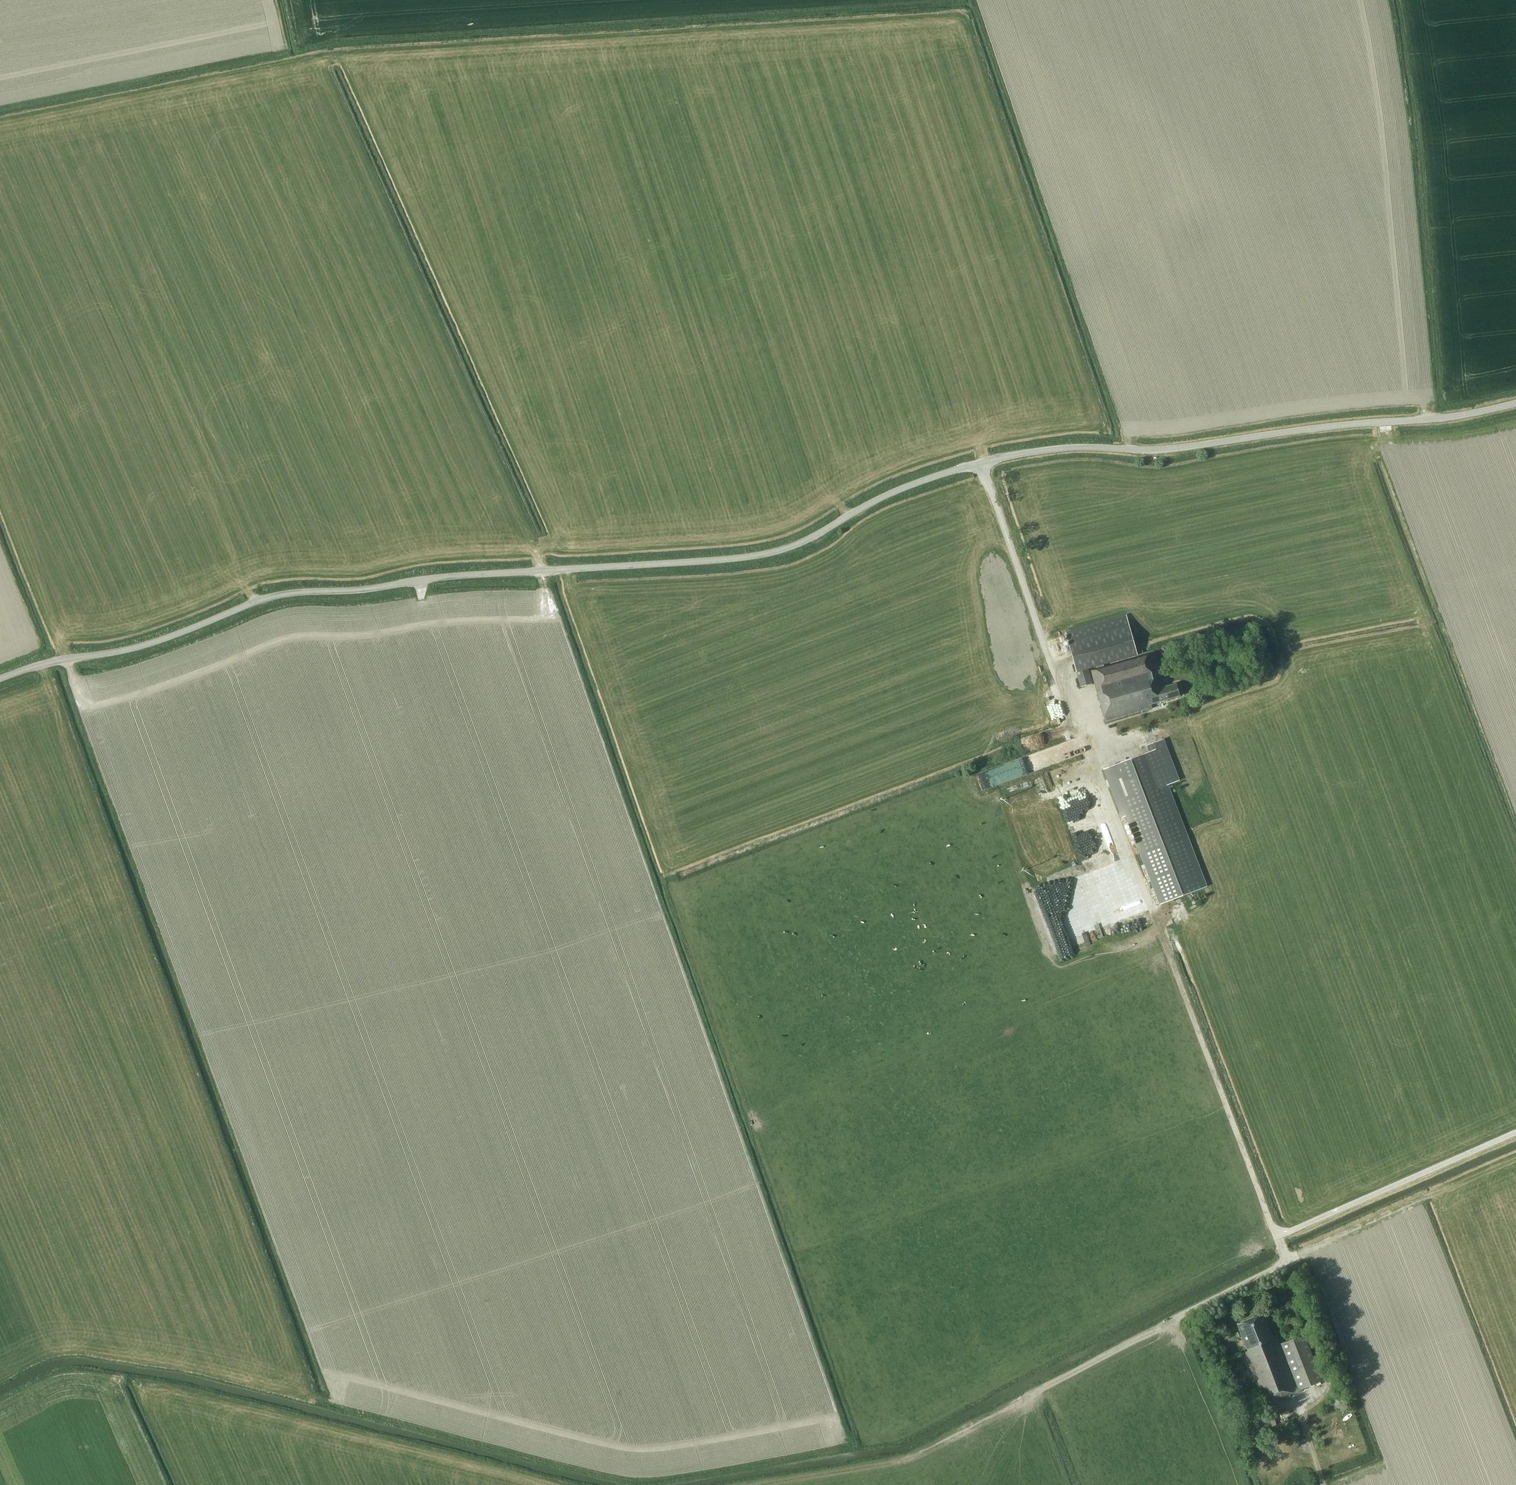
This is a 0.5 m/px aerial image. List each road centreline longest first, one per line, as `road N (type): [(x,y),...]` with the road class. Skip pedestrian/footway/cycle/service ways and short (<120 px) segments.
road 1 (unclassified): [(0,678),(134,648),(285,593),(780,549),(904,485),(1028,452),(1198,445),(1515,402)]

